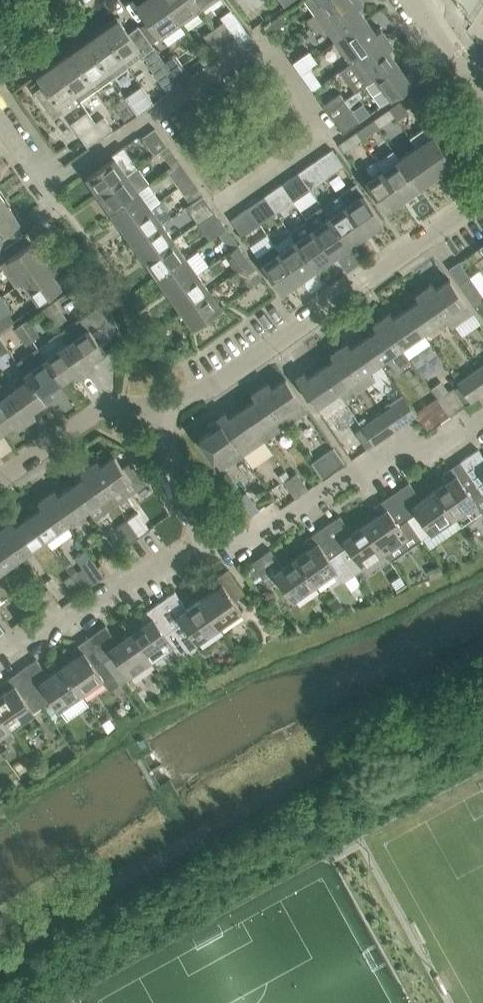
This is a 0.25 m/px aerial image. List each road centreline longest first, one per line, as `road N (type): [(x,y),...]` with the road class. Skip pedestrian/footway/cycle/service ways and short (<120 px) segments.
road 1 (residential): [(220,211),(313,150),(321,133),(317,116),(266,51),(248,54),(64,182),(50,185),(35,174),(0,122)]
road 2 (residential): [(482,199),(219,383),(158,409)]
road 3 (residential): [(204,536),(250,546),(401,450),(444,445),(482,420)]
road 4 (residential): [(0,656),(26,638),(68,629),(204,536)]
road 5 (residential): [(158,409),(97,409),(0,478)]
road 6 (residential): [(204,536),(179,494),(158,409)]

